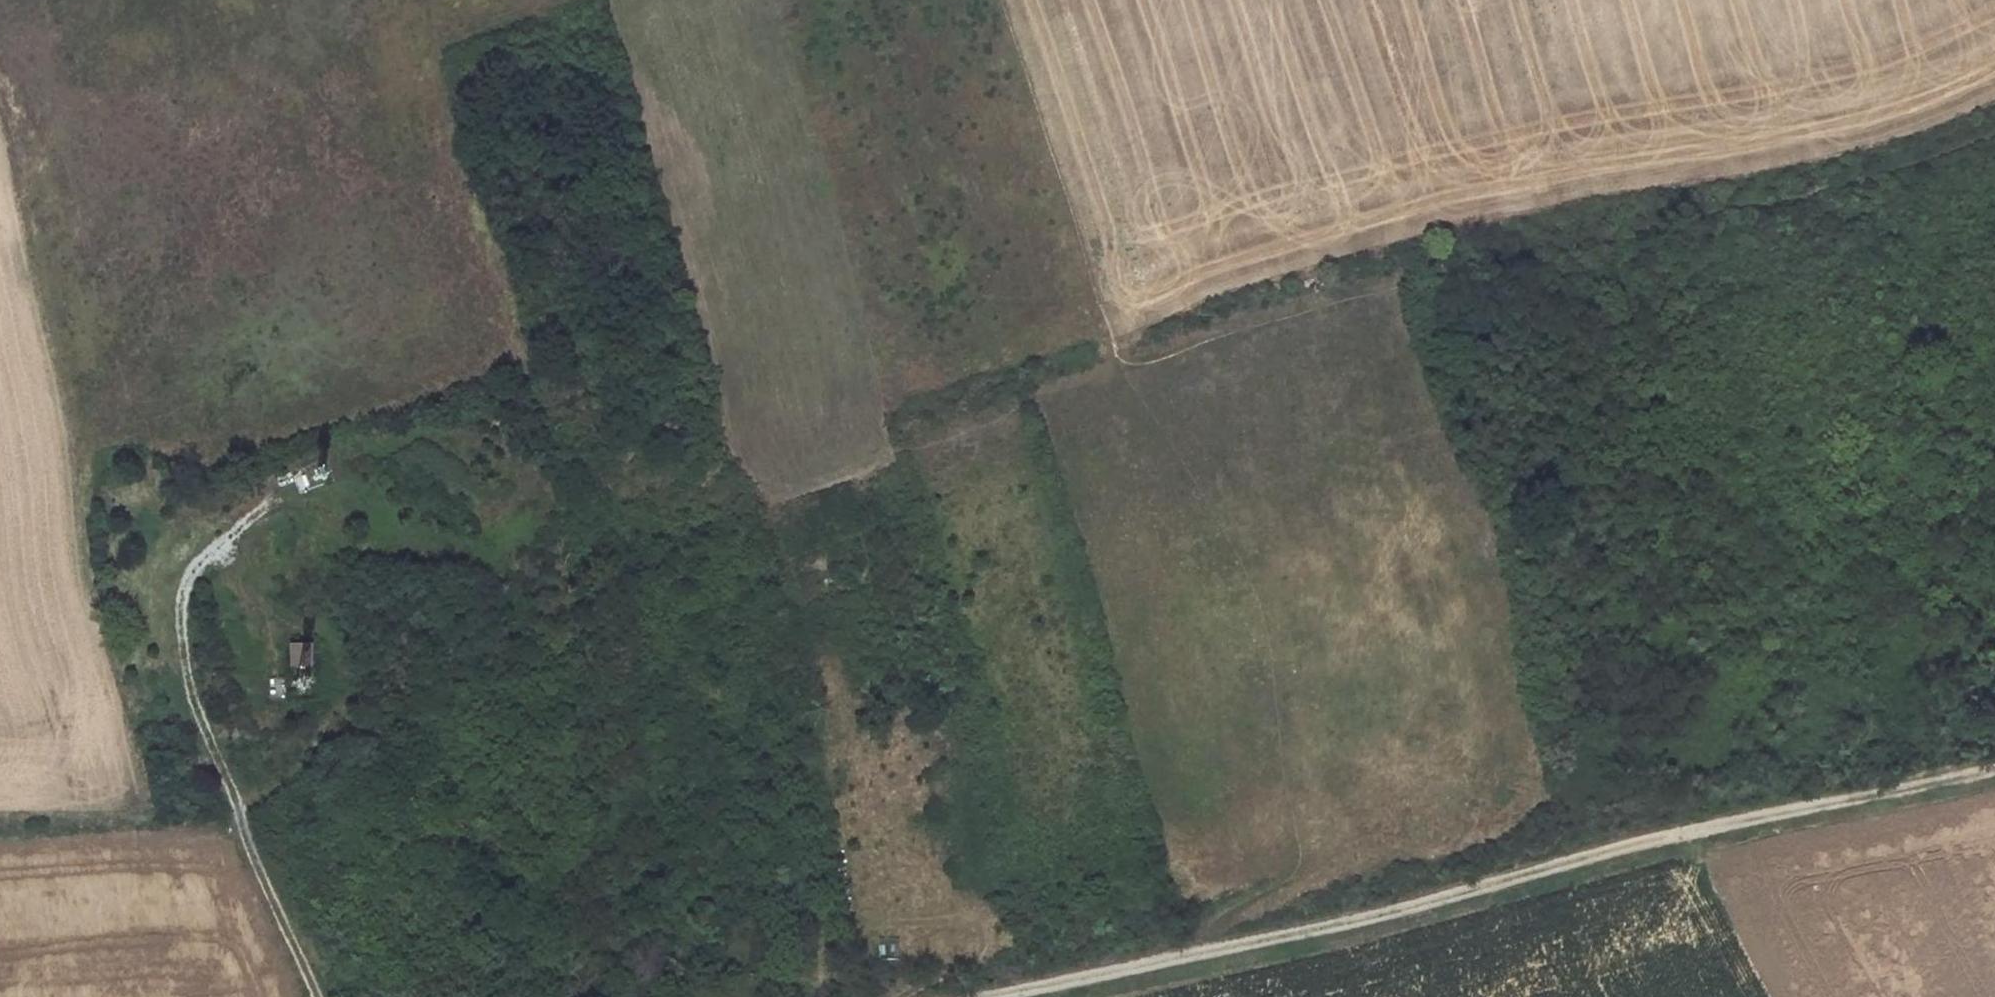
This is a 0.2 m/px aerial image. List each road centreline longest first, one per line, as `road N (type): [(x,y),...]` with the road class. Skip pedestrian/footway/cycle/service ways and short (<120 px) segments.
road 1 (track): [(988,996),(1413,910),(1665,836),(1994,769)]
road 2 (track): [(315,996),(194,693),(178,618),(192,571),(275,497)]

